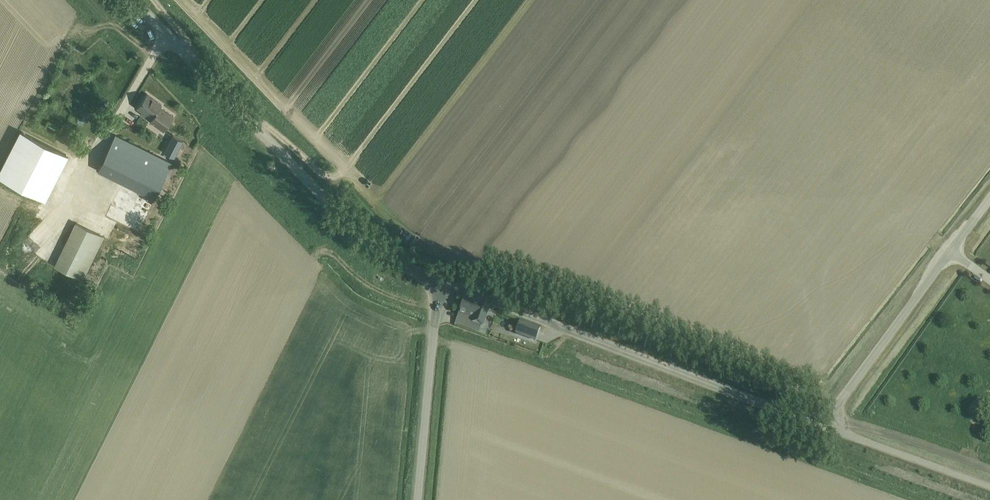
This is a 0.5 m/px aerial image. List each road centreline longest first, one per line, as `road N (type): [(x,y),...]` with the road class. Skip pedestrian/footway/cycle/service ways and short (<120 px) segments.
road 1 (unclassified): [(440,282),(370,245),(134,0)]
road 2 (unclassified): [(440,282),(823,426)]
road 3 (unclassified): [(823,426),(989,202)]
road 4 (unclassified): [(419,499),(440,282)]
road 5 (unclassified): [(823,426),(989,486)]

